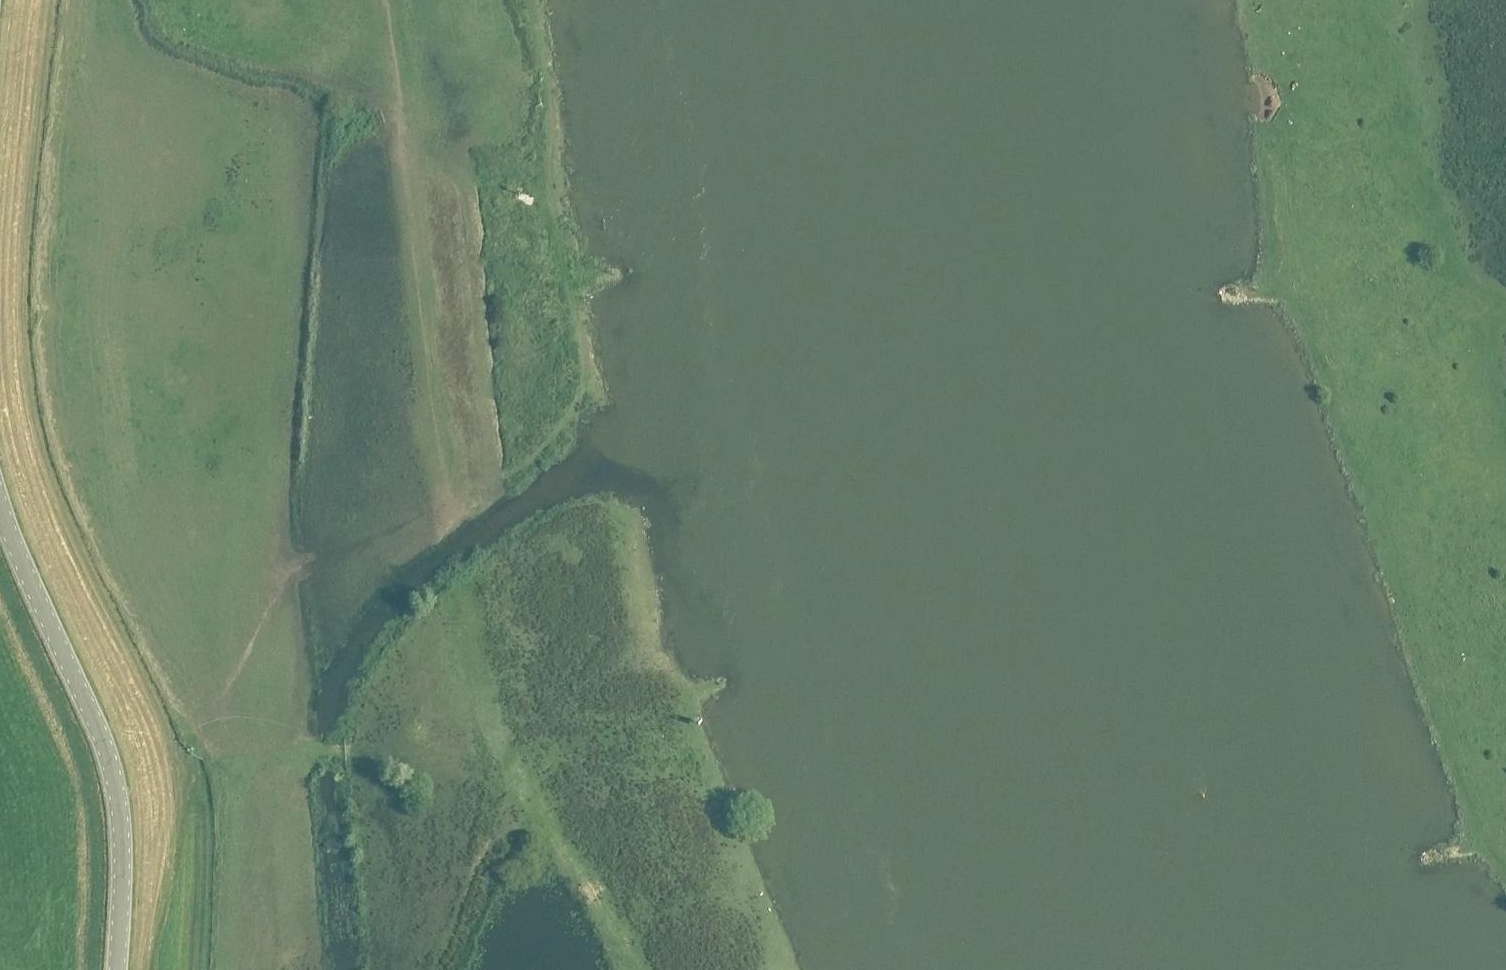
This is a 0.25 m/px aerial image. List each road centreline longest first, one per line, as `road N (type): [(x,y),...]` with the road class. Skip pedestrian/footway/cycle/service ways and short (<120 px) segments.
road 1 (tertiary): [(116,969),(117,790),(0,503)]

